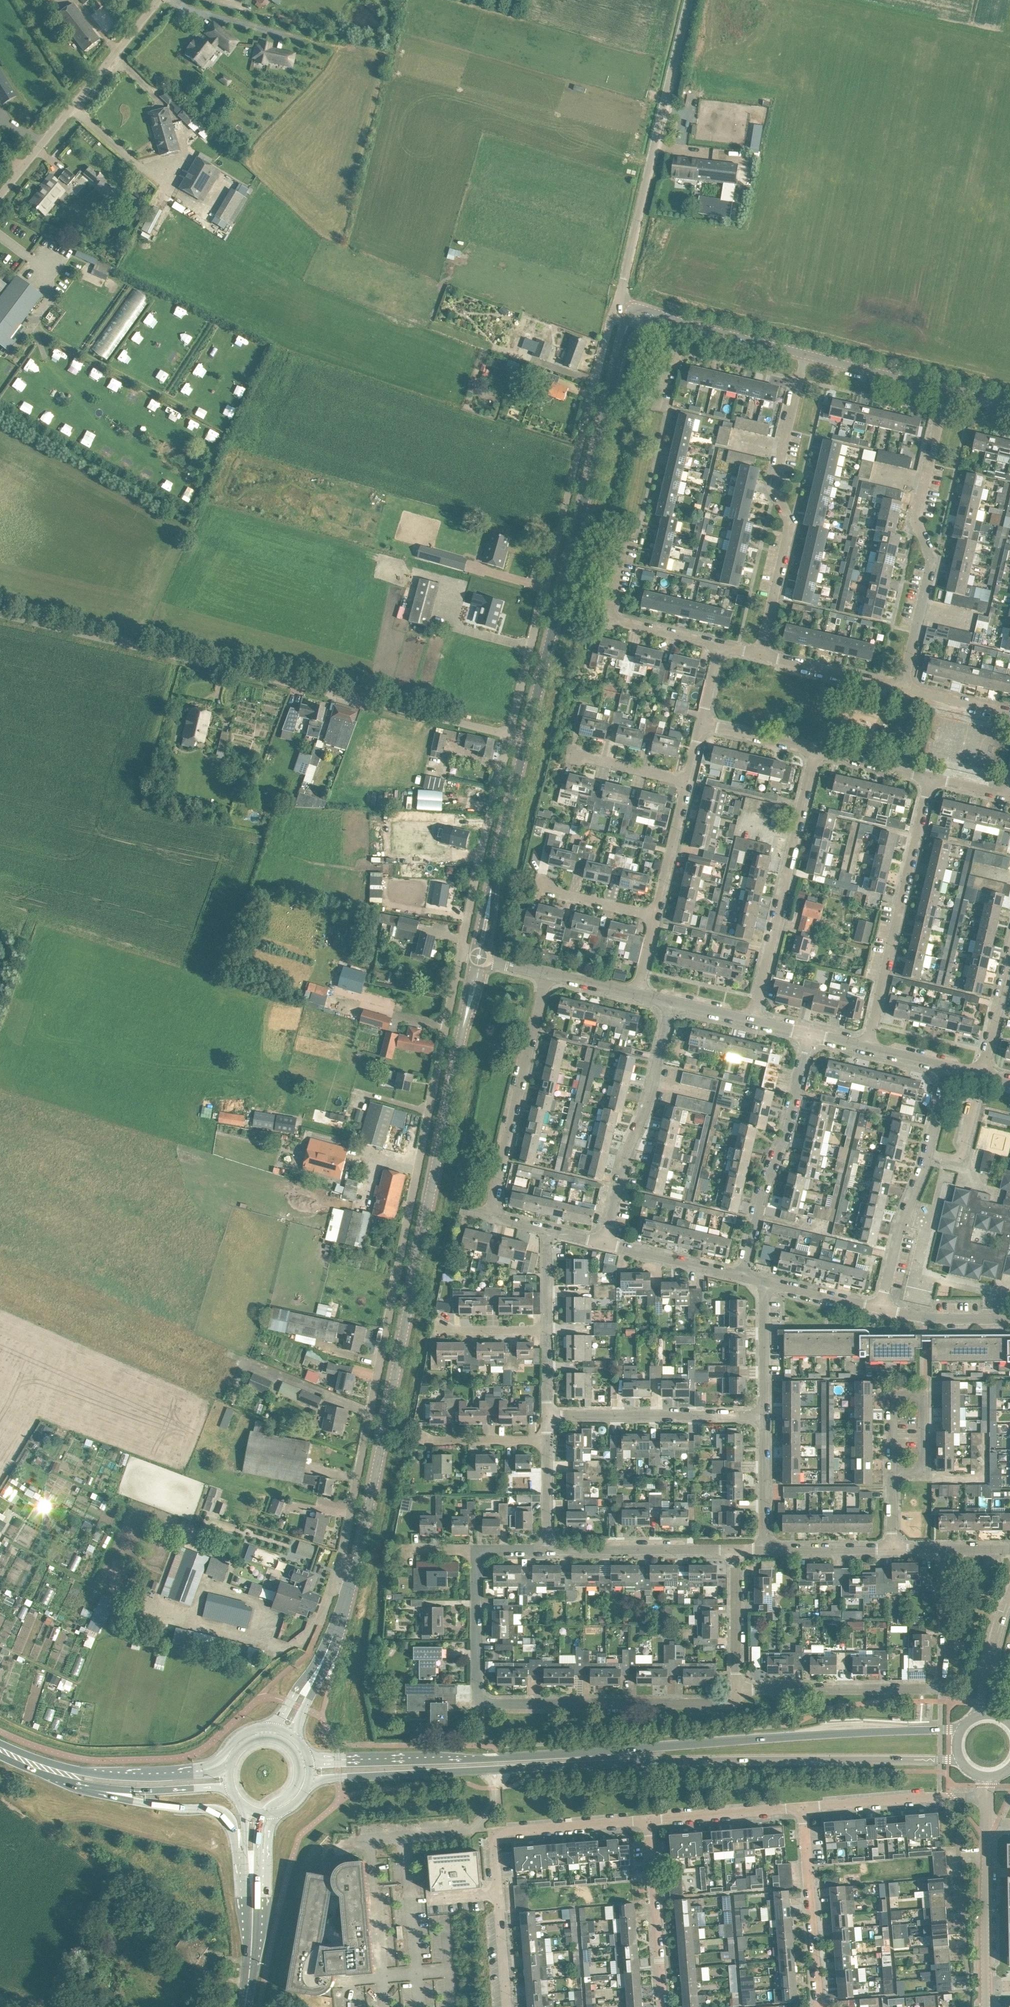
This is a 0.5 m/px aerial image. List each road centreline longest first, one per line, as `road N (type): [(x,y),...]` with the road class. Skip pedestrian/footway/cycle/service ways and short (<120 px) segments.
road 1 (secondary): [(308,1785),(649,1762),(960,1762)]
road 2 (tertiary): [(354,1572),(479,957)]
road 3 (residential): [(339,1567),(461,953)]
road 4 (secondary): [(962,1727),(347,1763)]
road 5 (residential): [(511,734),(0,614)]
road 6 (residential): [(511,734),(619,300)]
road 7 (tertiary): [(527,738),(623,341),(637,315)]
road 8 (residential): [(736,1690),(944,1688),(946,1548)]
road 9 (residential): [(648,1819),(500,1832),(508,2006)]
road 10 (residential): [(761,654),(790,524),(774,488),(805,354)]
road 11 (residential): [(901,687),(932,560),(915,522),(946,390)]
road 12 (unclassified): [(619,300),(688,0)]
road 13 (residential): [(867,1048),(930,778)]
road 14 (residential): [(752,1021),(815,751)]
road 15 (residential): [(832,88),(770,345)]
road 16 (residential): [(483,1704),(719,1703),(736,1690)]
road 17 (unclassified): [(0,196),(158,0)]
road 18 (residential): [(490,1217),(548,973)]
road 19 (residential): [(605,1243),(672,1002)]
road 20 (residential): [(881,1308),(948,1067)]
road 21 (residential): [(742,1276),(809,1035)]
road 22 (residential): [(461,953),(511,734)]
road 23 (tertiary): [(479,957),(527,738)]
road 24 (residential): [(548,1415),(765,1415)]
road 25 (residential): [(719,645),(606,619),(626,534)]
road 26 (residential): [(802,1806),(819,2006)]
road 27 (residential): [(547,1550),(735,1549)]
road 28 (residential): [(663,2006),(648,1819)]
road 29 (residential): [(802,1806),(987,1794)]
road 30 (residential): [(1009,130),(832,88)]
road 31 (residential): [(986,1987),(987,1827)]
road 32 (primary): [(106,1788),(139,1802),(216,1811),(243,1849)]
road 33 (residential): [(483,1704),(477,1694),(477,1551)]
road 34 (residential): [(802,1806),(648,1819)]
road 35 (tertiary): [(946,390),(805,354)]
road 36 (primary): [(194,1775),(50,1769)]
road 37 (residential): [(901,687),(761,654)]
road 38 (residential): [(736,1690),(735,1549)]
road 39 (residential): [(742,1276),(605,1243)]
road 40 (residential): [(832,88),(695,55)]
road 41 (residential): [(655,917),(687,782)]
road 42 (residential): [(171,0),(302,41)]
road 43 (residential): [(892,1472),(922,1472),(922,1397),(892,1397)]
road 44 (residential): [(765,1415),(765,1281)]
road 45 (residential): [(765,1549),(765,1415)]
road 46 (residential): [(417,1436),(547,1441)]
road 47 (residential): [(1009,1319),(926,1319),(881,1308)]
road 48 (residential): [(765,1549),(893,1549)]
road 49 (residential): [(655,917),(532,886)]
road 50 (residential): [(687,782),(564,752)]
road 51 (primary): [(106,1788),(232,1790)]
road 52 (residential): [(981,1075),(1009,954)]

